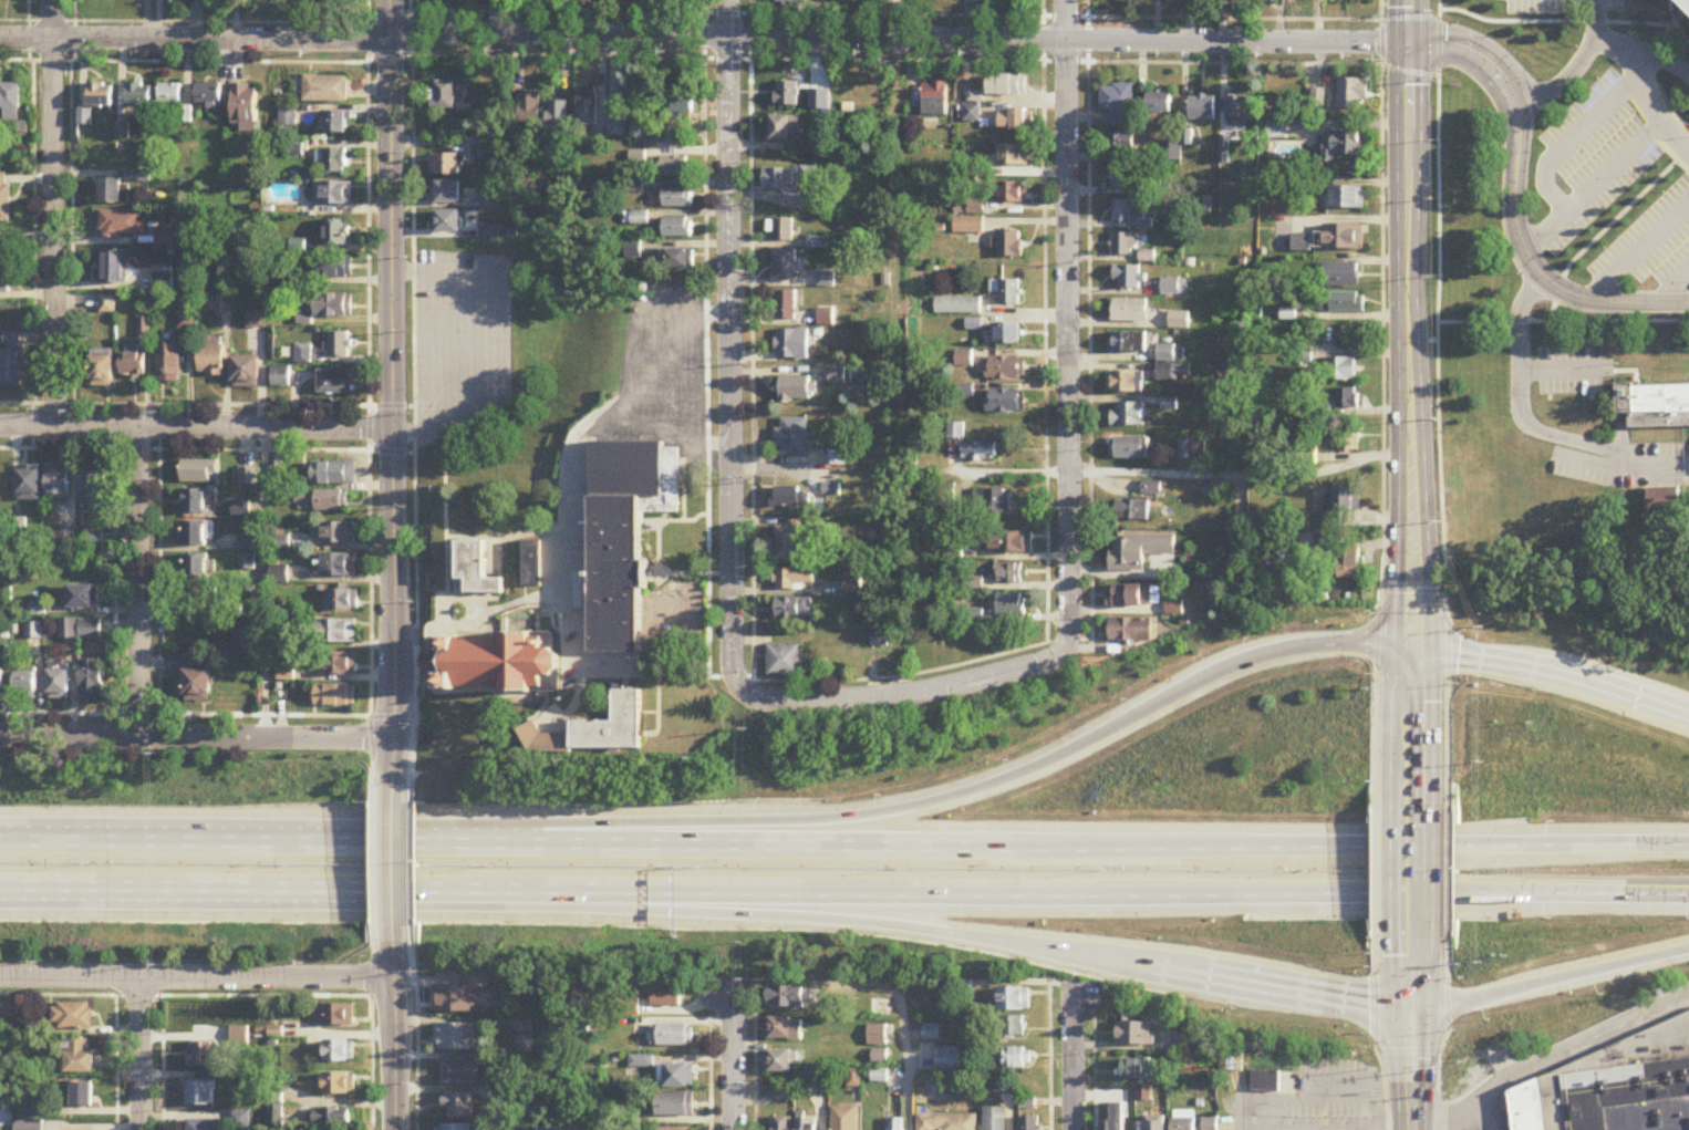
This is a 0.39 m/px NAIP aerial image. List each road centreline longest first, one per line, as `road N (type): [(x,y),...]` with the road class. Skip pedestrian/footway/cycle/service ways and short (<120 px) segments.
road 1 (motorway): [(1545,848),(0,842)]
road 2 (residential): [(0,39),(1407,44)]
road 3 (motorway): [(0,891),(1348,895)]
road 4 (motorway): [(1413,647),(1323,646),(1273,656),(1219,674),(1055,760),(974,792),(887,813),(442,844)]
road 5 (motorway): [(308,892),(955,923),(1138,955)]
road 6 (secondary): [(1412,806),(1407,0)]
road 7 (secondary): [(395,801),(390,0)]
road 8 (residential): [(744,683),(736,654),(731,0)]
road 9 (residential): [(1065,645),(1074,528),(1067,0)]
road 10 (residential): [(60,426),(55,0)]
road 11 (residential): [(0,978),(395,981)]
road 12 (residential): [(0,426),(395,428)]
road 13 (residential): [(0,736),(395,736)]
road 14 (motorway): [(1348,895),(1688,900)]
road 15 (residential): [(744,683),(763,696),(828,701),(947,691),(1045,664),(1065,645)]
road 16 (residential): [(135,736),(141,428)]
road 17 (motorway): [(1688,722),(1550,673),(1413,647)]
road 18 (motorway): [(1413,1008),(1449,1007),(1688,952)]
road 19 (motorway): [(1138,955),(1413,1008)]
road 20 (secondary): [(397,1129),(395,916)]
road 21 (secondary): [(1413,1129),(1413,942)]
road 22 (residential): [(143,1129),(143,979)]
road 23 (motorway): [(1688,849),(1545,848)]
road 24 (secondary): [(1413,942),(1412,806)]
road 25 (residential): [(1073,1129),(1073,993)]
road 26 (residential): [(736,1129),(736,996)]

